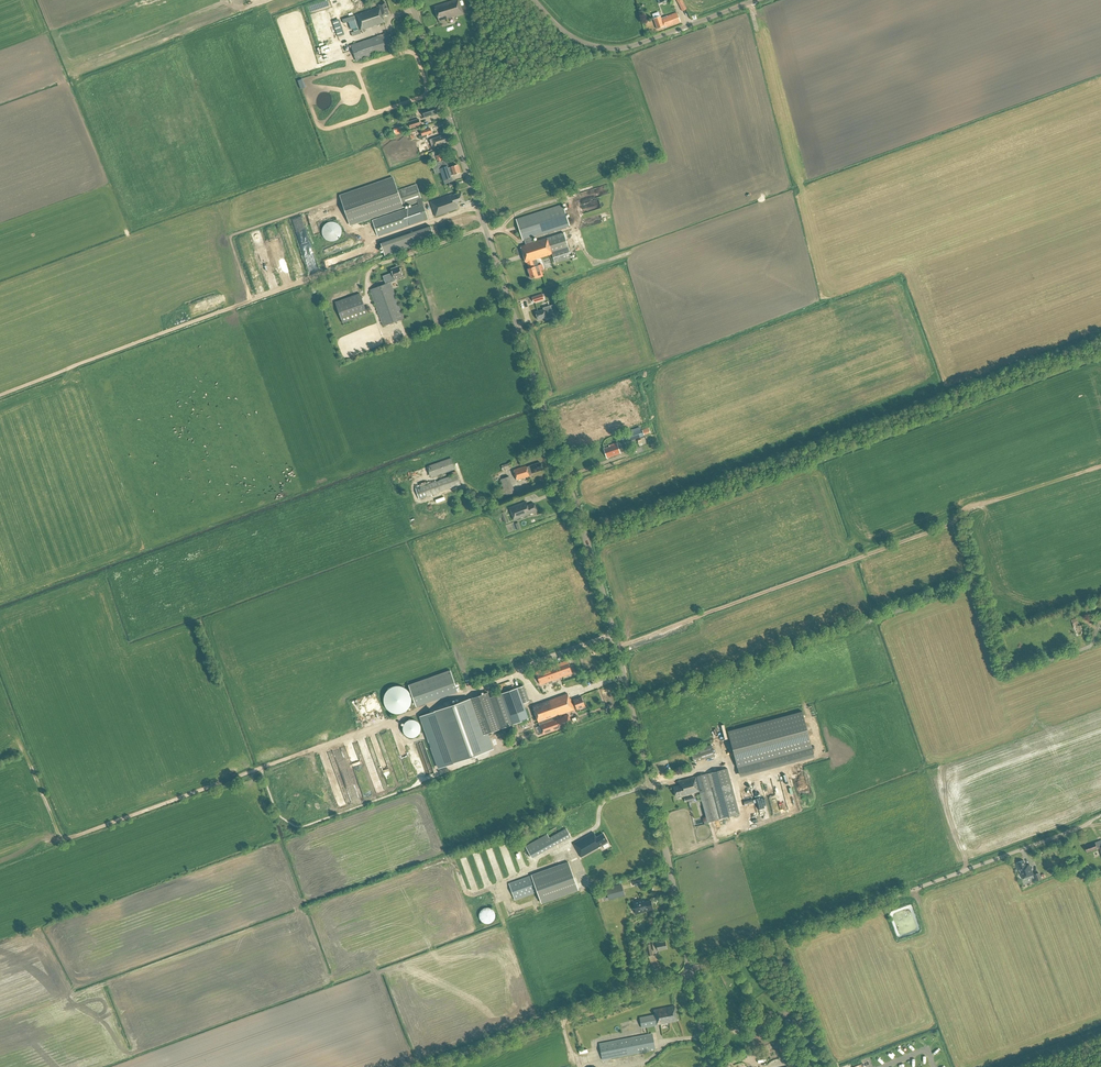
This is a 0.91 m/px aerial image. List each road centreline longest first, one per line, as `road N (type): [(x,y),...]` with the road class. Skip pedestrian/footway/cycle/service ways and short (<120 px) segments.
road 1 (tertiary): [(691,971),(604,600),(411,0)]
road 2 (track): [(514,676),(61,840),(22,747)]
road 3 (track): [(617,645),(956,520),(973,506),(1100,466)]
road 4 (unclassified): [(691,971),(1096,818)]
road 5 (unclassified): [(534,0),(565,34),(615,49),(756,0)]

